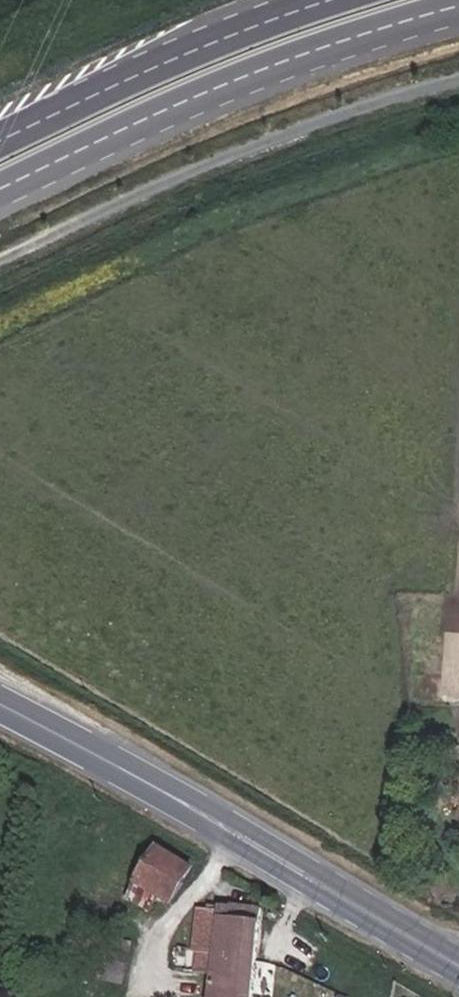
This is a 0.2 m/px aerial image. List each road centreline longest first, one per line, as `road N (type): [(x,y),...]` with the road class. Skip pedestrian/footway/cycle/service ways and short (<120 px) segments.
road 1 (tertiary): [(458,964),(0,702)]
road 2 (primary): [(0,200),(277,68),(458,12)]
road 3 (track): [(458,81),(387,97),(199,168),(0,259)]
road 4 (primary): [(318,0),(0,138)]

